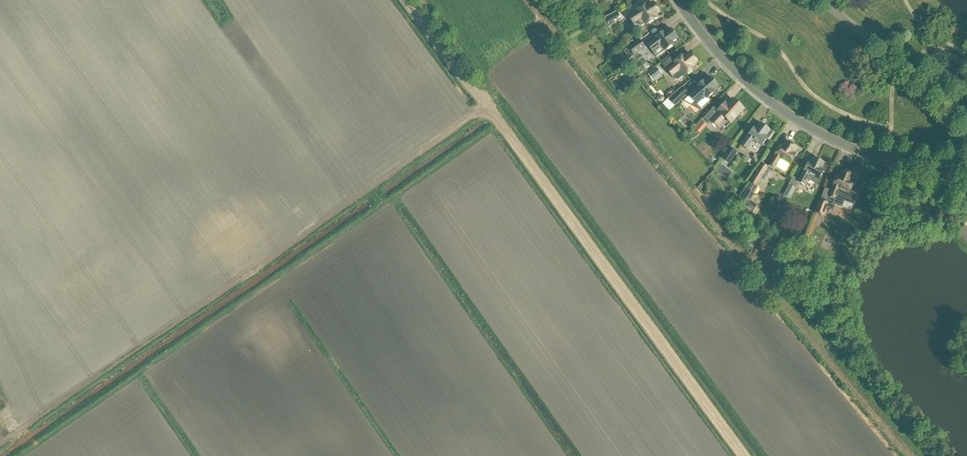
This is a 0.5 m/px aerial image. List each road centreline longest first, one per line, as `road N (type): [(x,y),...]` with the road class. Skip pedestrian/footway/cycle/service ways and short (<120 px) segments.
road 1 (track): [(20,455),(500,125)]
road 2 (track): [(500,125),(744,455)]
road 3 (residential): [(966,167),(892,161),(807,126),(736,71),(678,0)]
road 4 (residential): [(818,0),(966,122)]
road 5 (track): [(407,0),(500,125)]

